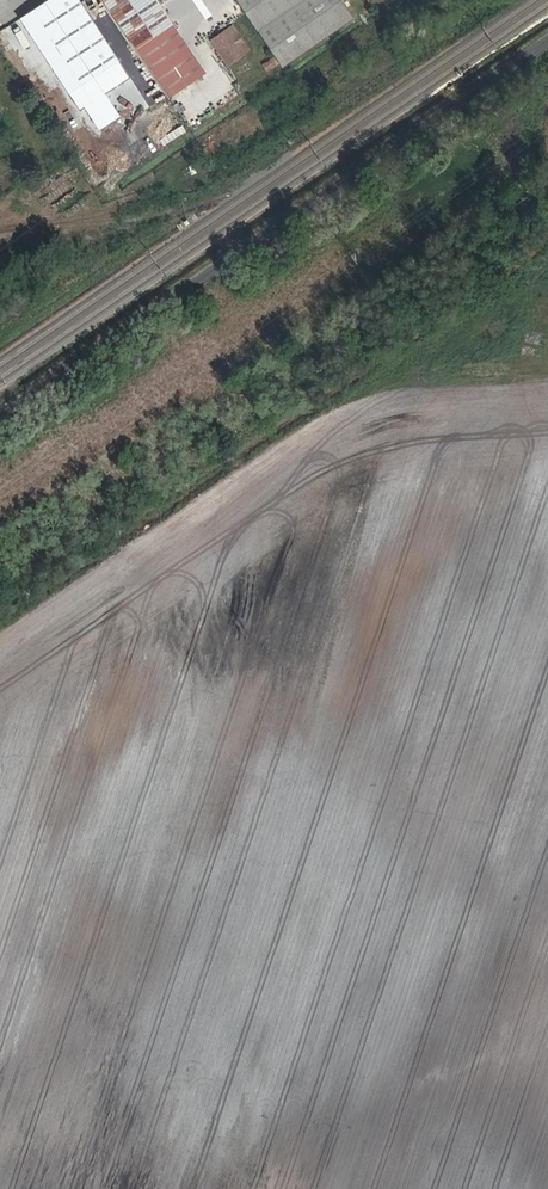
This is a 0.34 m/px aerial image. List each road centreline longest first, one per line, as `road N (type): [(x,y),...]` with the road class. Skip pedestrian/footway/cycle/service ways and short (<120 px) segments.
road 1 (unclassified): [(547,40),(0,417)]

